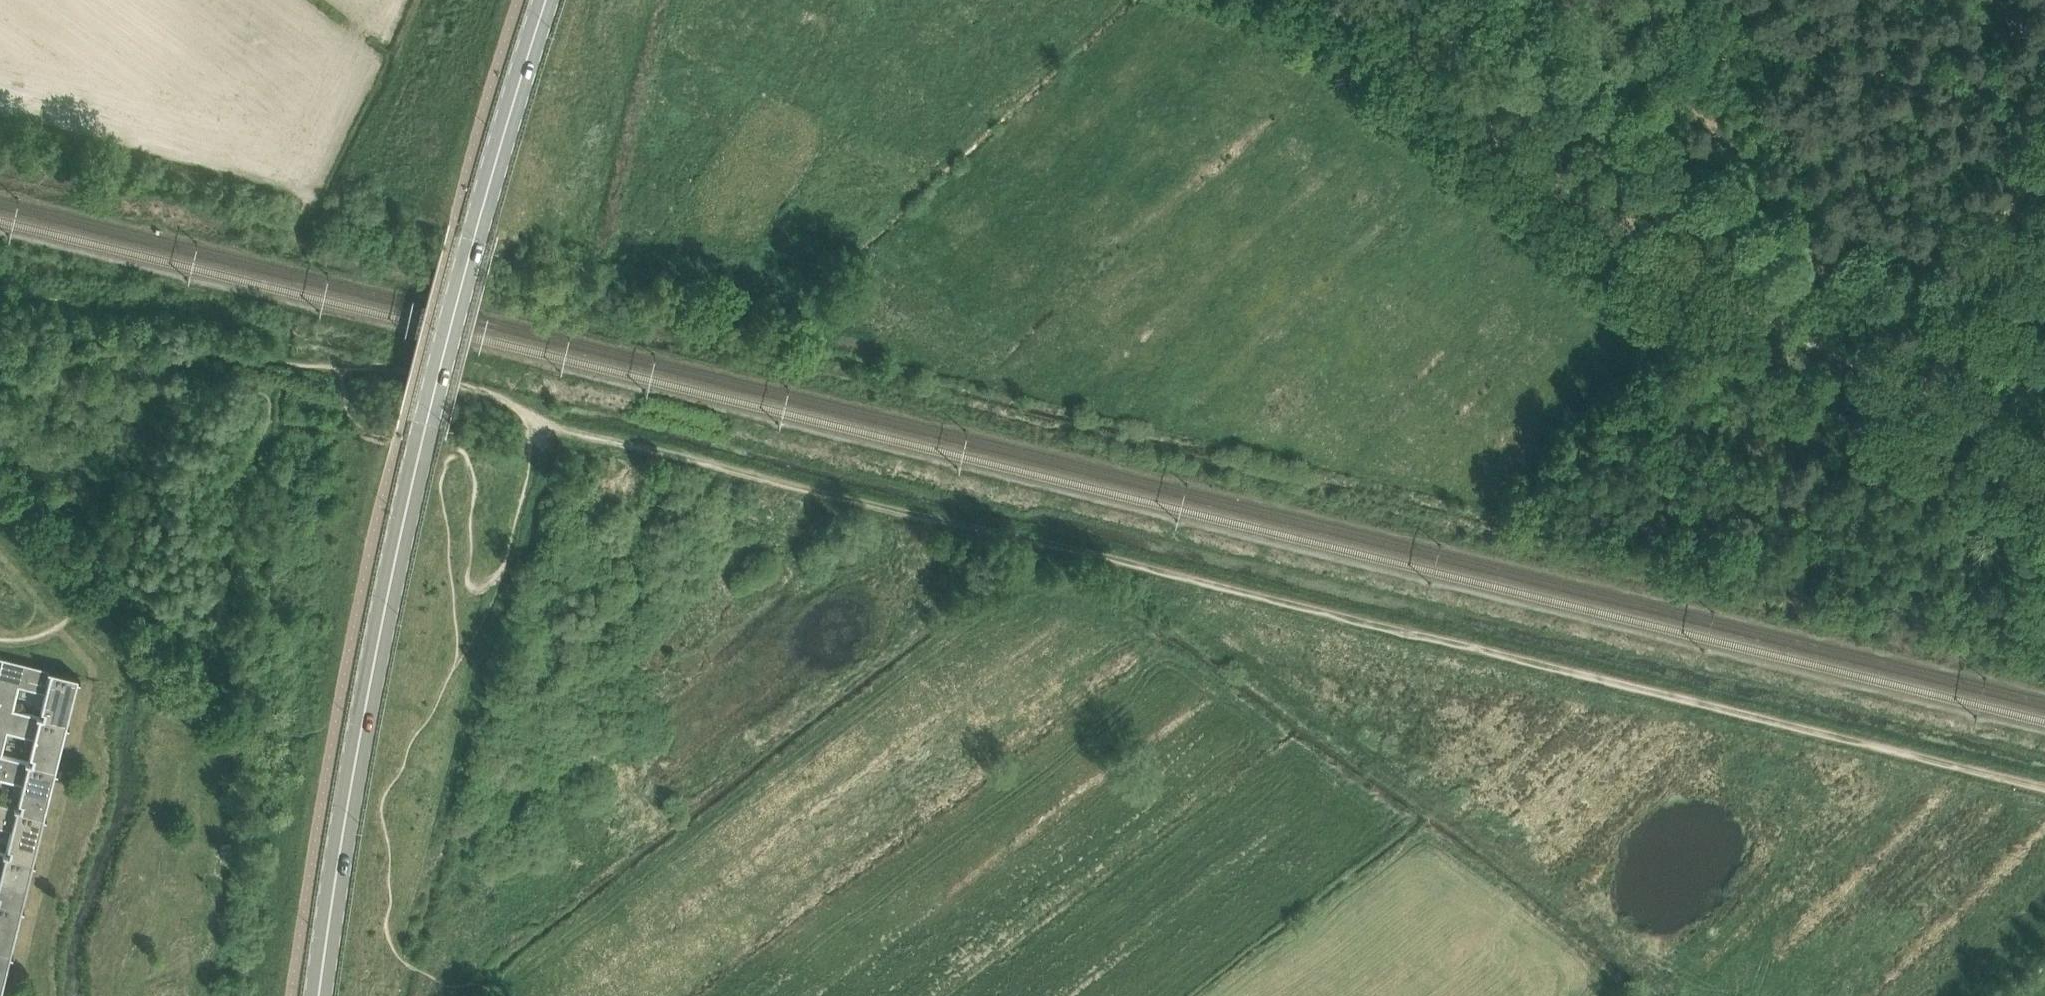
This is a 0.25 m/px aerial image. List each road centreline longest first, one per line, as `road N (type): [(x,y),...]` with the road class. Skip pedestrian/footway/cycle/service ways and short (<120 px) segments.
road 1 (track): [(536,419),(2044,786)]
road 2 (secondary): [(318,995),(390,574),(476,231),(548,0)]

